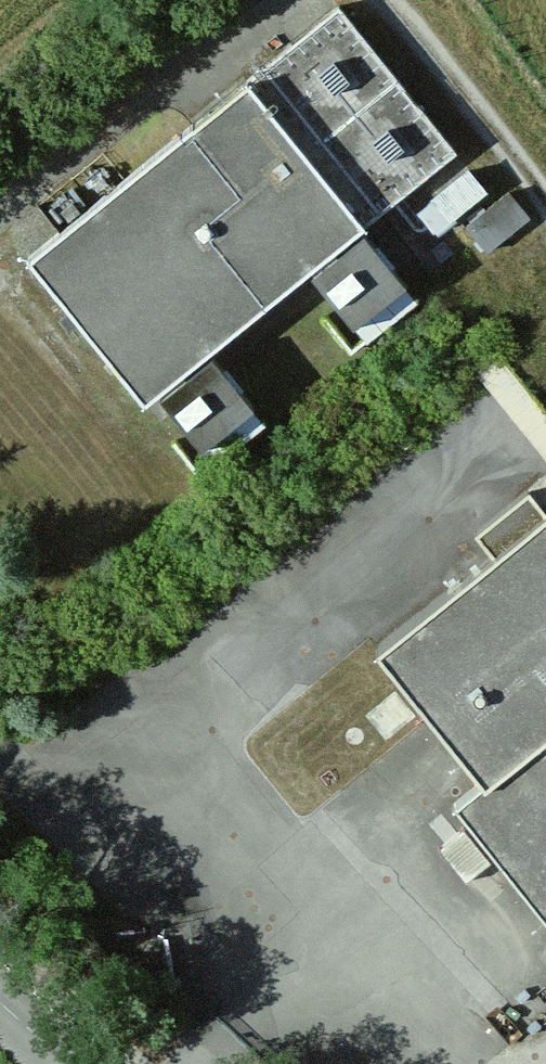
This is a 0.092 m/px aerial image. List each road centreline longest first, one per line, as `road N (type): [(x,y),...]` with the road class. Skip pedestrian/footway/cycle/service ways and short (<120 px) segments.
road 1 (track): [(545,200),(390,0)]

